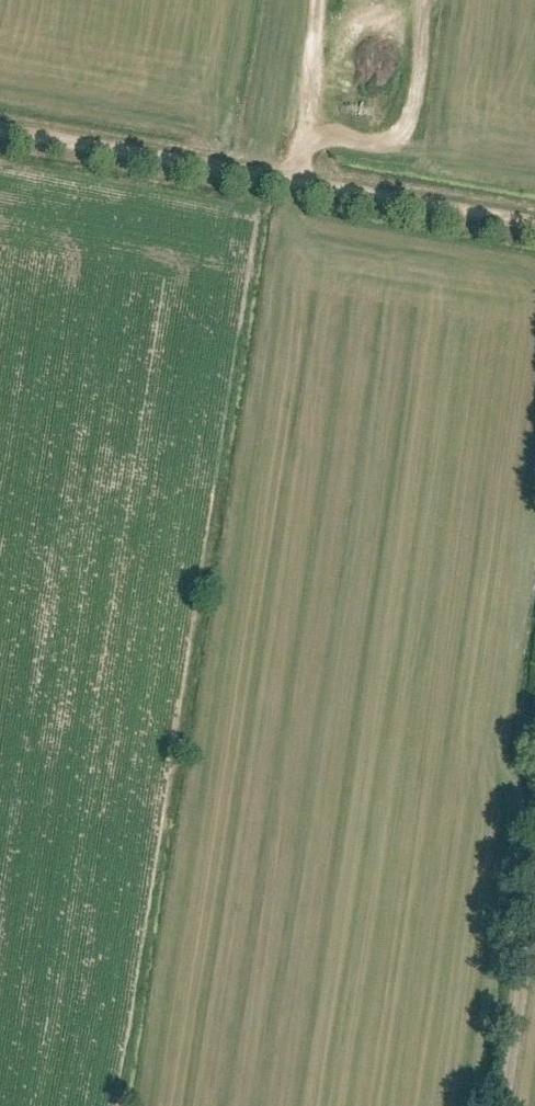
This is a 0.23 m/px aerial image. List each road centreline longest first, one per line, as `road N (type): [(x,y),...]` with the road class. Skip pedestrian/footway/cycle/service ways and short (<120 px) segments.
road 1 (track): [(534,215),(0,123)]
road 2 (track): [(498,1105),(534,865)]

